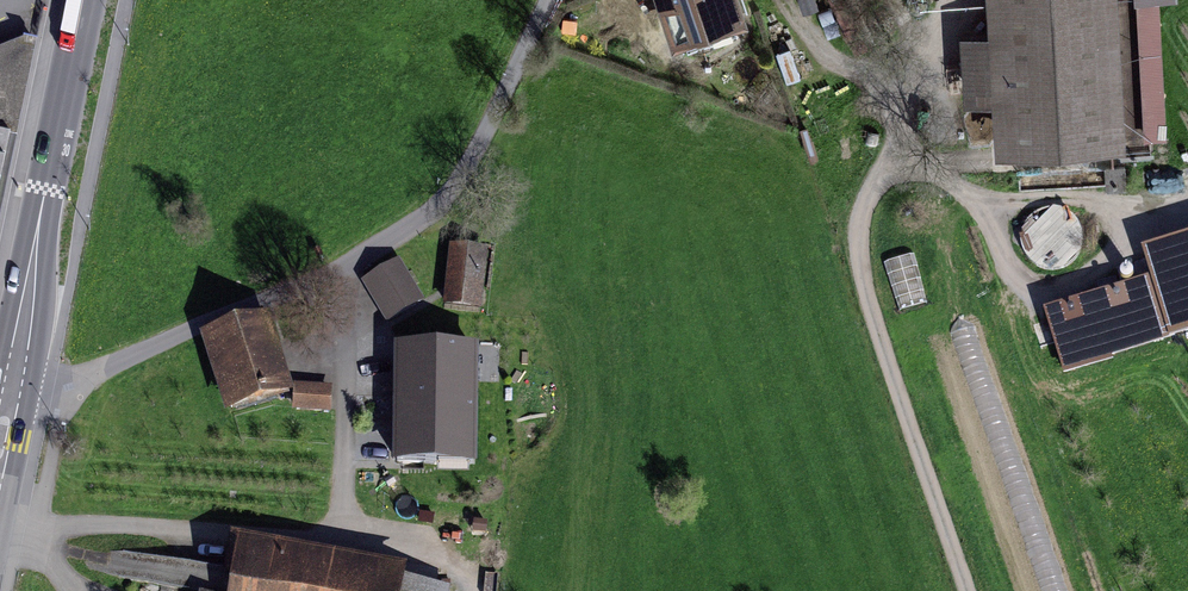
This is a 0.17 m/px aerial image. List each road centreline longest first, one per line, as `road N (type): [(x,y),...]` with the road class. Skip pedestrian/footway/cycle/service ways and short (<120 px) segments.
road 1 (track): [(547,0),(460,182),(386,240),(286,293),(70,386),(13,374)]
road 2 (track): [(967,590),(865,289),(860,225),(895,144)]
road 3 (tertiary): [(91,0),(0,438)]

